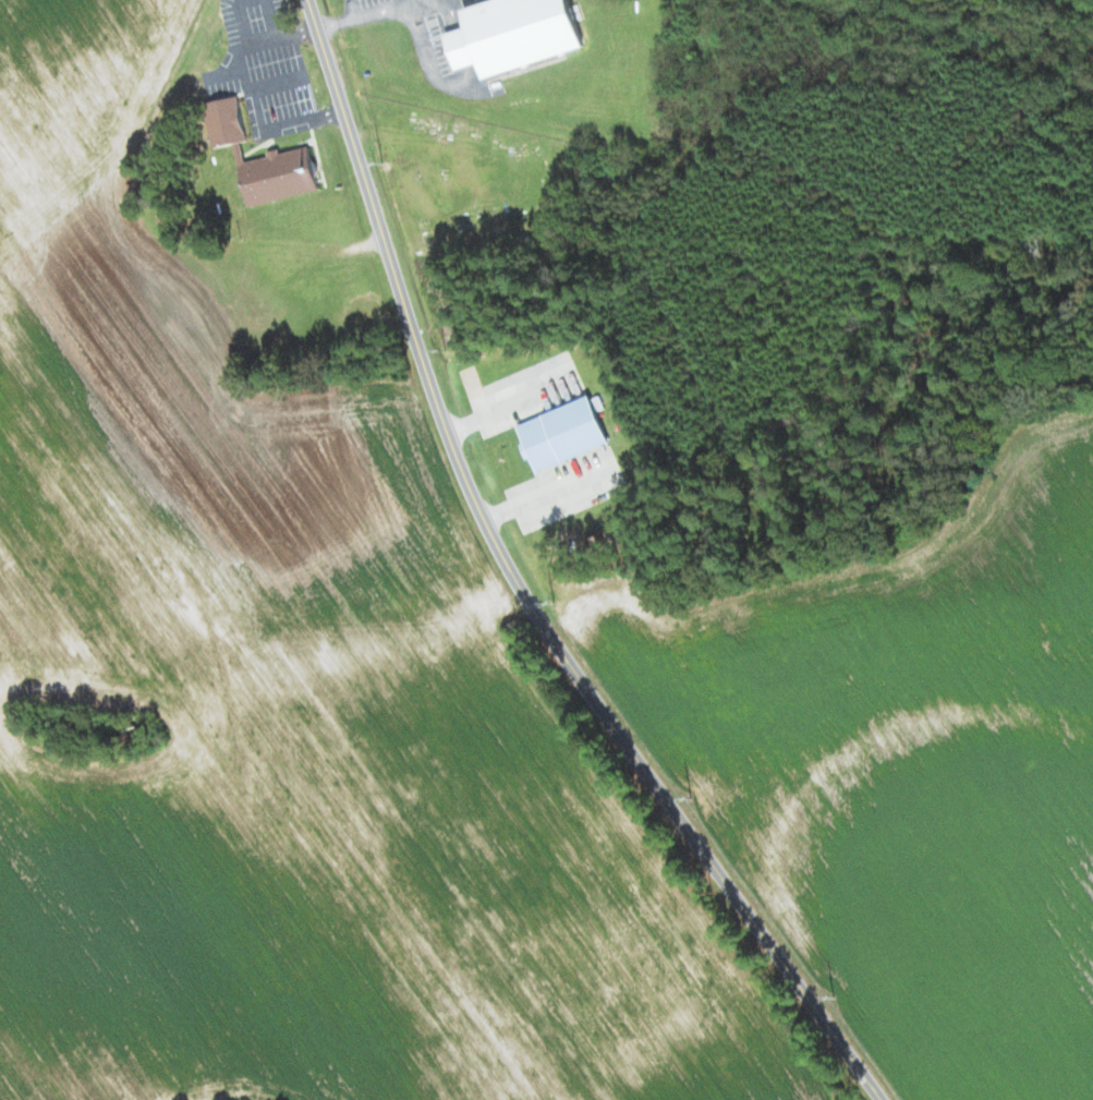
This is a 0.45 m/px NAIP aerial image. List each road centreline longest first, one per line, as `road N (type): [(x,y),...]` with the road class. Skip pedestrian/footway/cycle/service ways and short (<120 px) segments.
road 1 (tertiary): [(884,1099),(571,663),(499,546),(439,406),(309,0)]

